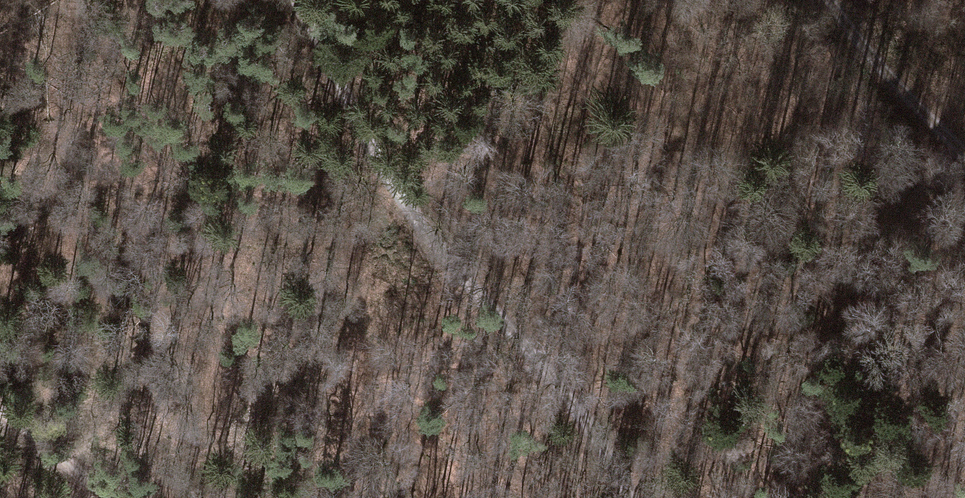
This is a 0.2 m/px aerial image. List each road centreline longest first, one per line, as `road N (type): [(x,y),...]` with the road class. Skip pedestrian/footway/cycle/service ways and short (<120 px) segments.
road 1 (track): [(291,0),(426,233),(573,399),(631,497)]
road 2 (track): [(964,150),(856,41),(833,0)]
road 3 (track): [(0,418),(113,497)]

